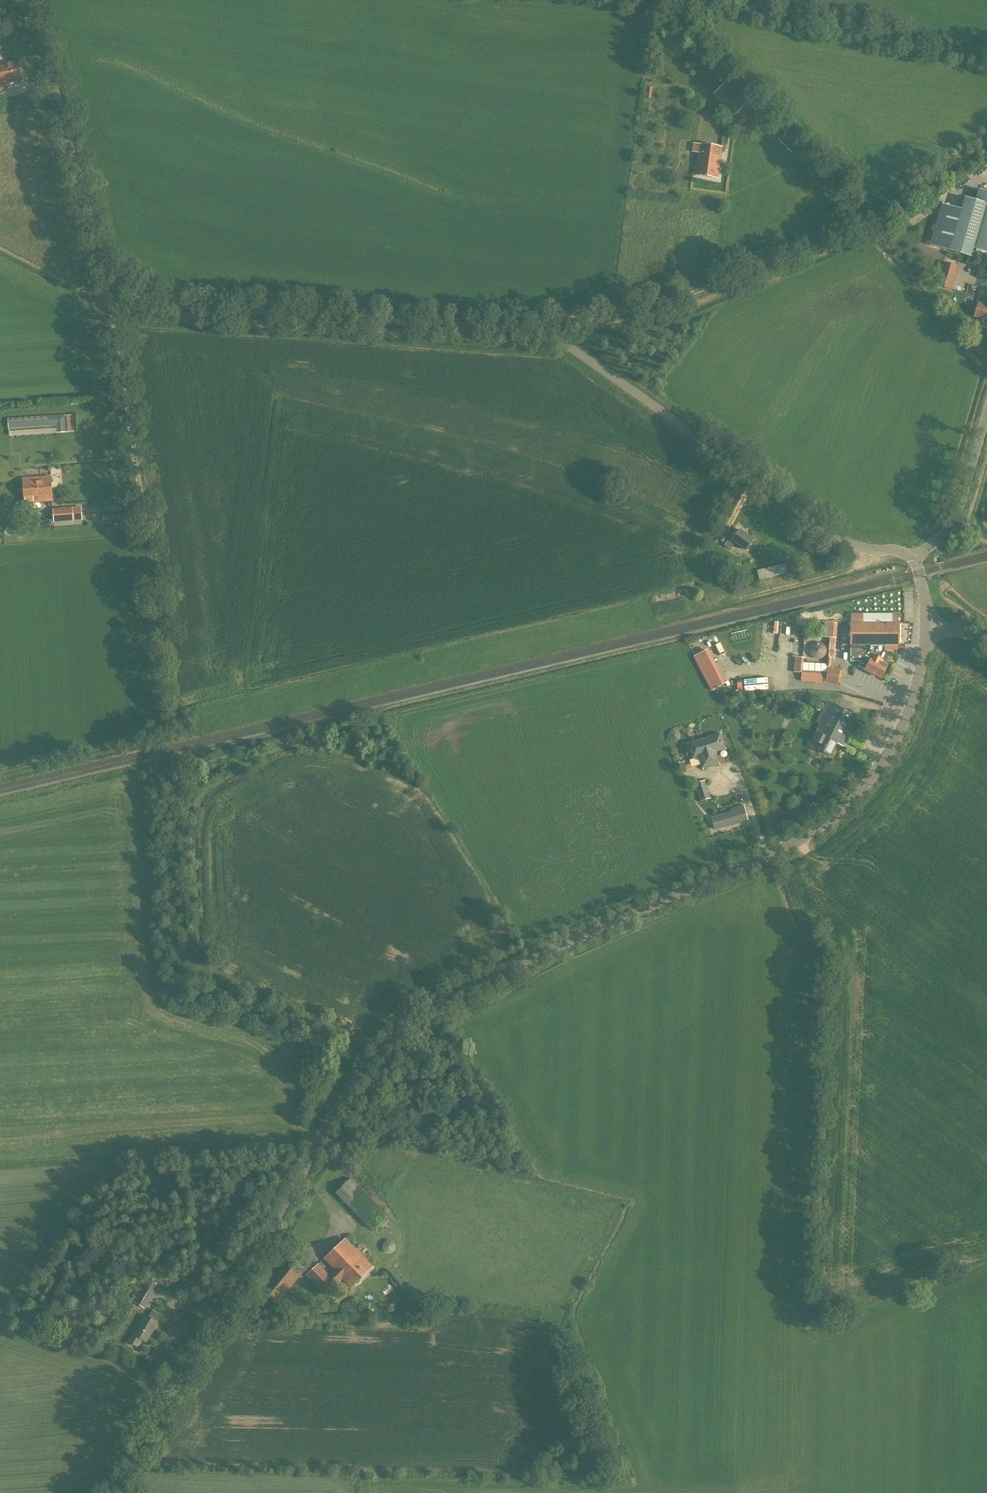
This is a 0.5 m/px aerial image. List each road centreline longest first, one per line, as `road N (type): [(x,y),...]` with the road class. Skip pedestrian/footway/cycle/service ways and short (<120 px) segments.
road 1 (tertiary): [(114,1492),(361,1071),(384,1046),(544,955),(767,858),(825,823),(894,744),(932,625)]
road 2 (unclassified): [(916,556),(842,541),(533,323),(135,297),(111,286),(93,257),(22,0)]
road 3 (track): [(986,145),(835,244),(681,304),(551,332)]
road 4 (tertiary): [(916,556),(956,524),(986,424)]

